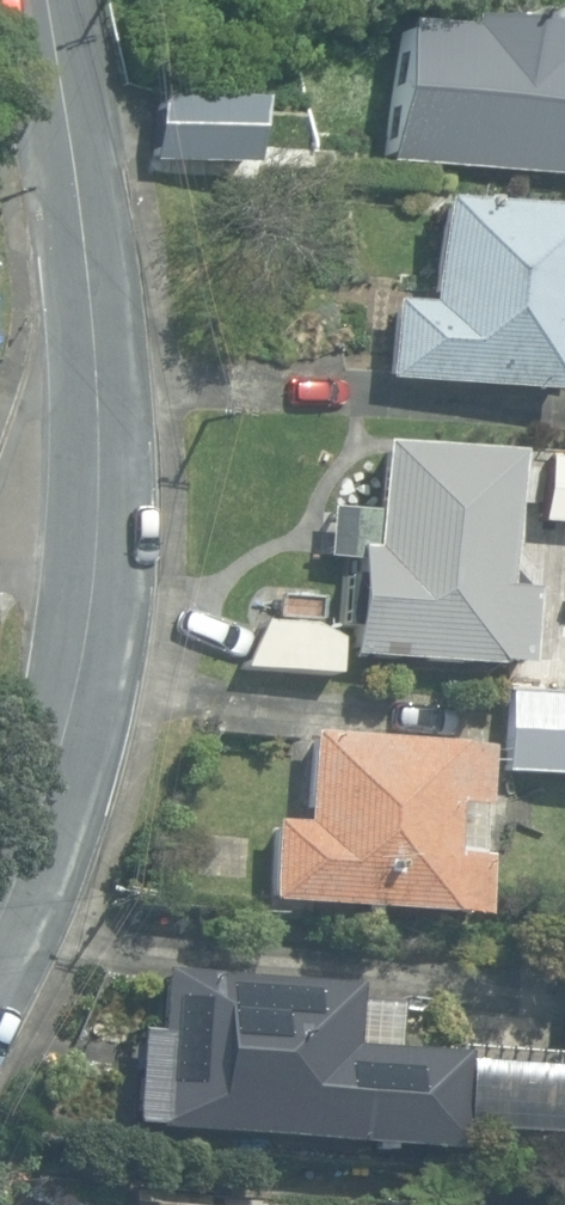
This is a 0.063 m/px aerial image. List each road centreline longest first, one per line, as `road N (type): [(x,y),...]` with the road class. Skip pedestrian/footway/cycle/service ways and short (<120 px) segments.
road 1 (residential): [(58,0),(124,387),(118,536),(60,823),(0,939)]

